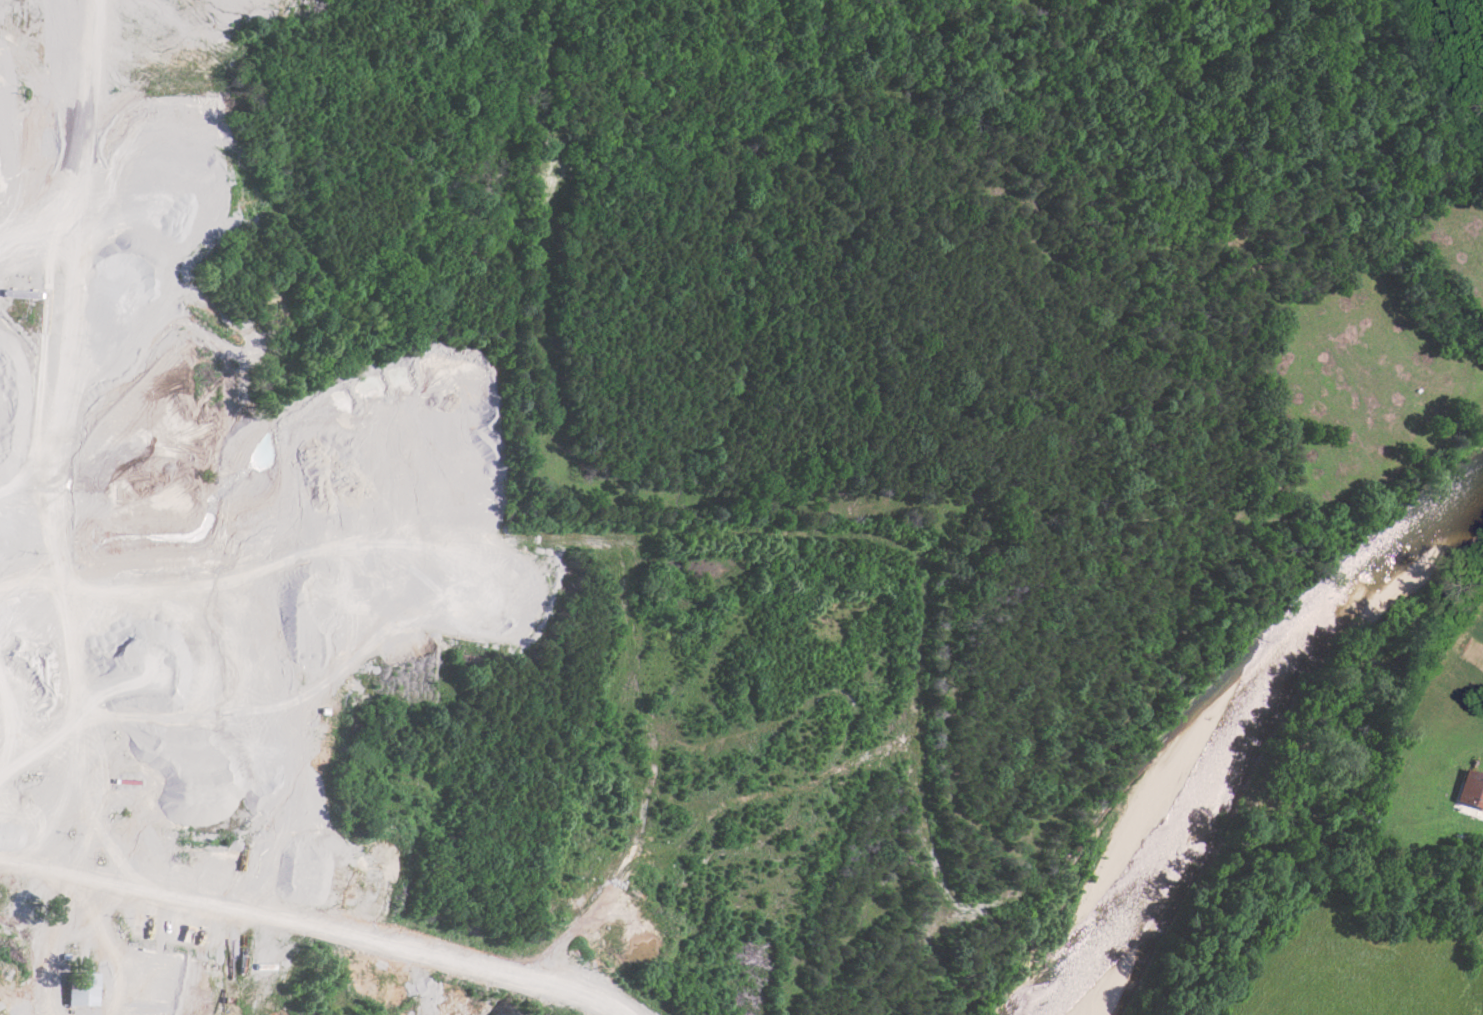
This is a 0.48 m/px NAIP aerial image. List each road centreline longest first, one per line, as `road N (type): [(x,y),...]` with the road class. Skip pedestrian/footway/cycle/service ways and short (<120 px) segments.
road 1 (residential): [(50,239),(84,160),(103,0)]

